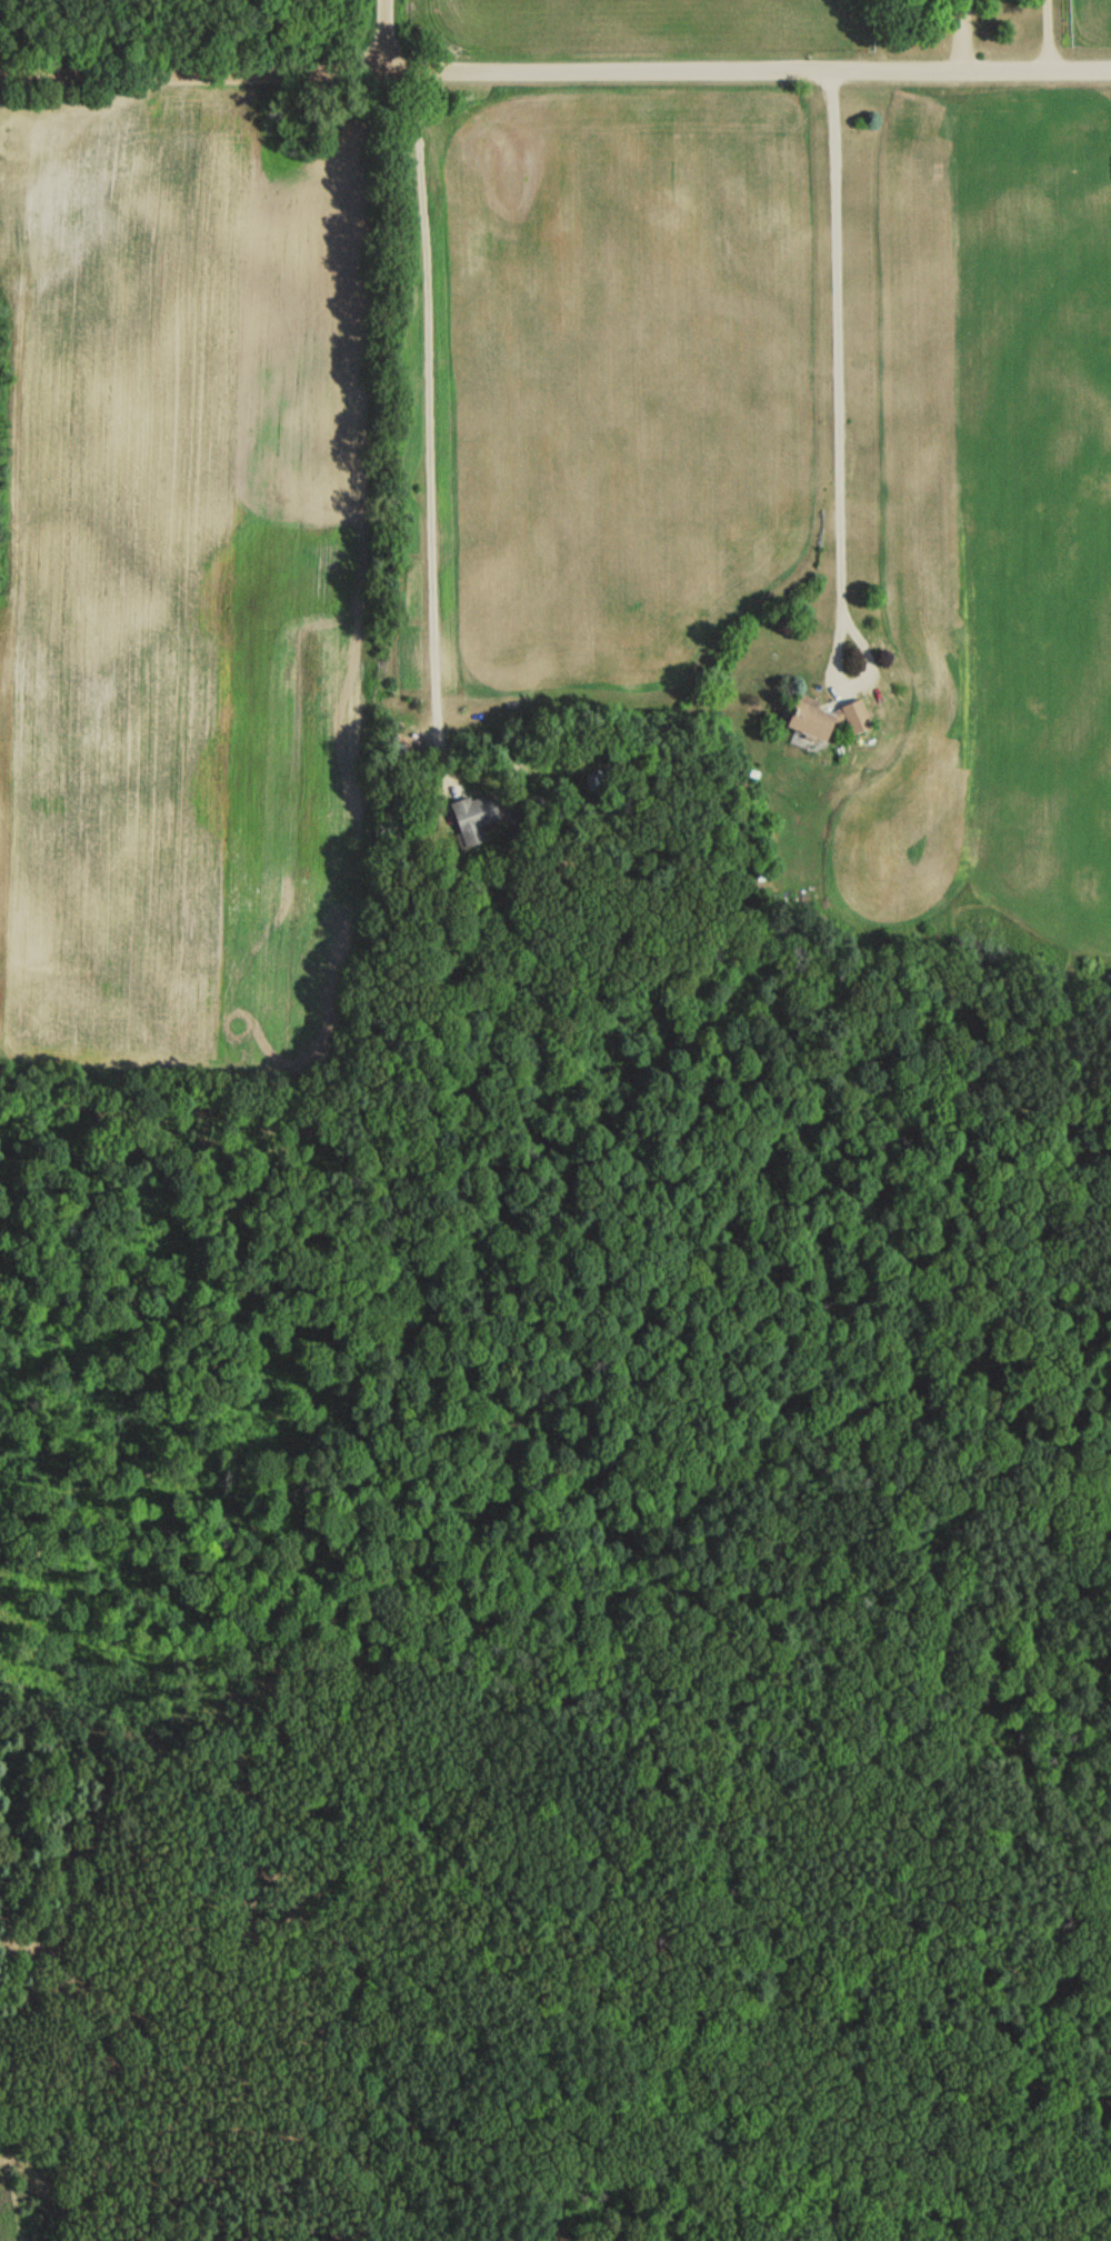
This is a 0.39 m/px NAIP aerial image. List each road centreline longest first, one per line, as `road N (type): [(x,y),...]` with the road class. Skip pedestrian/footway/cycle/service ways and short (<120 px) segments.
road 1 (residential): [(1110,71),(0,74)]

